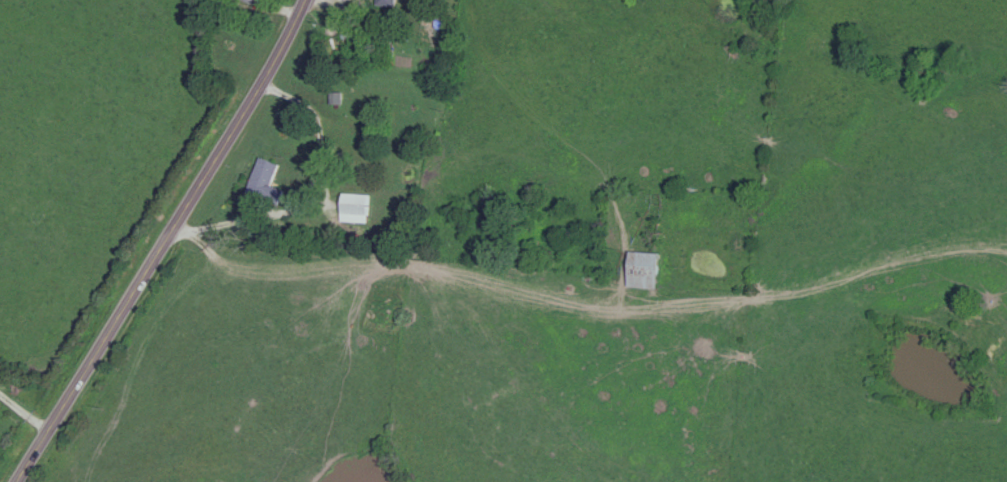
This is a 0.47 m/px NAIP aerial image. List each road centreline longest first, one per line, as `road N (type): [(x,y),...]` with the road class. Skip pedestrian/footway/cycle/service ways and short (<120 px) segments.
road 1 (secondary): [(23,481),(305,0)]

